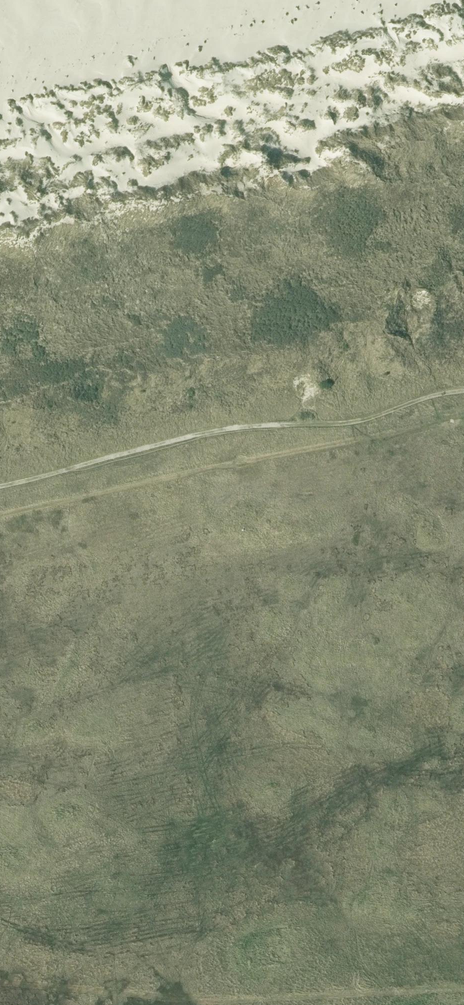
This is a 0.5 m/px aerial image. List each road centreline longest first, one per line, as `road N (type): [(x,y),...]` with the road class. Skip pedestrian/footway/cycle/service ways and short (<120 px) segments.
road 1 (track): [(0,484),(165,440),(353,422),(463,390)]

